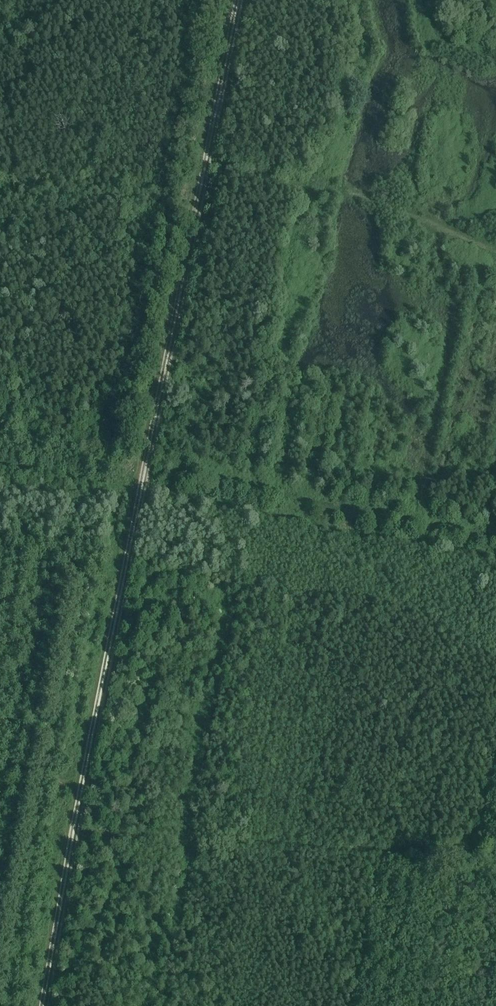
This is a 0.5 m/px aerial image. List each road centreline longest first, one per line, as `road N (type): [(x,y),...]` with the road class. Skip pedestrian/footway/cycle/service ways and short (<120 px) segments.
road 1 (track): [(41,1005),(237,0)]
road 2 (track): [(0,463),(495,557)]
road 3 (track): [(72,835),(495,860)]
road 4 (track): [(204,164),(342,190)]

